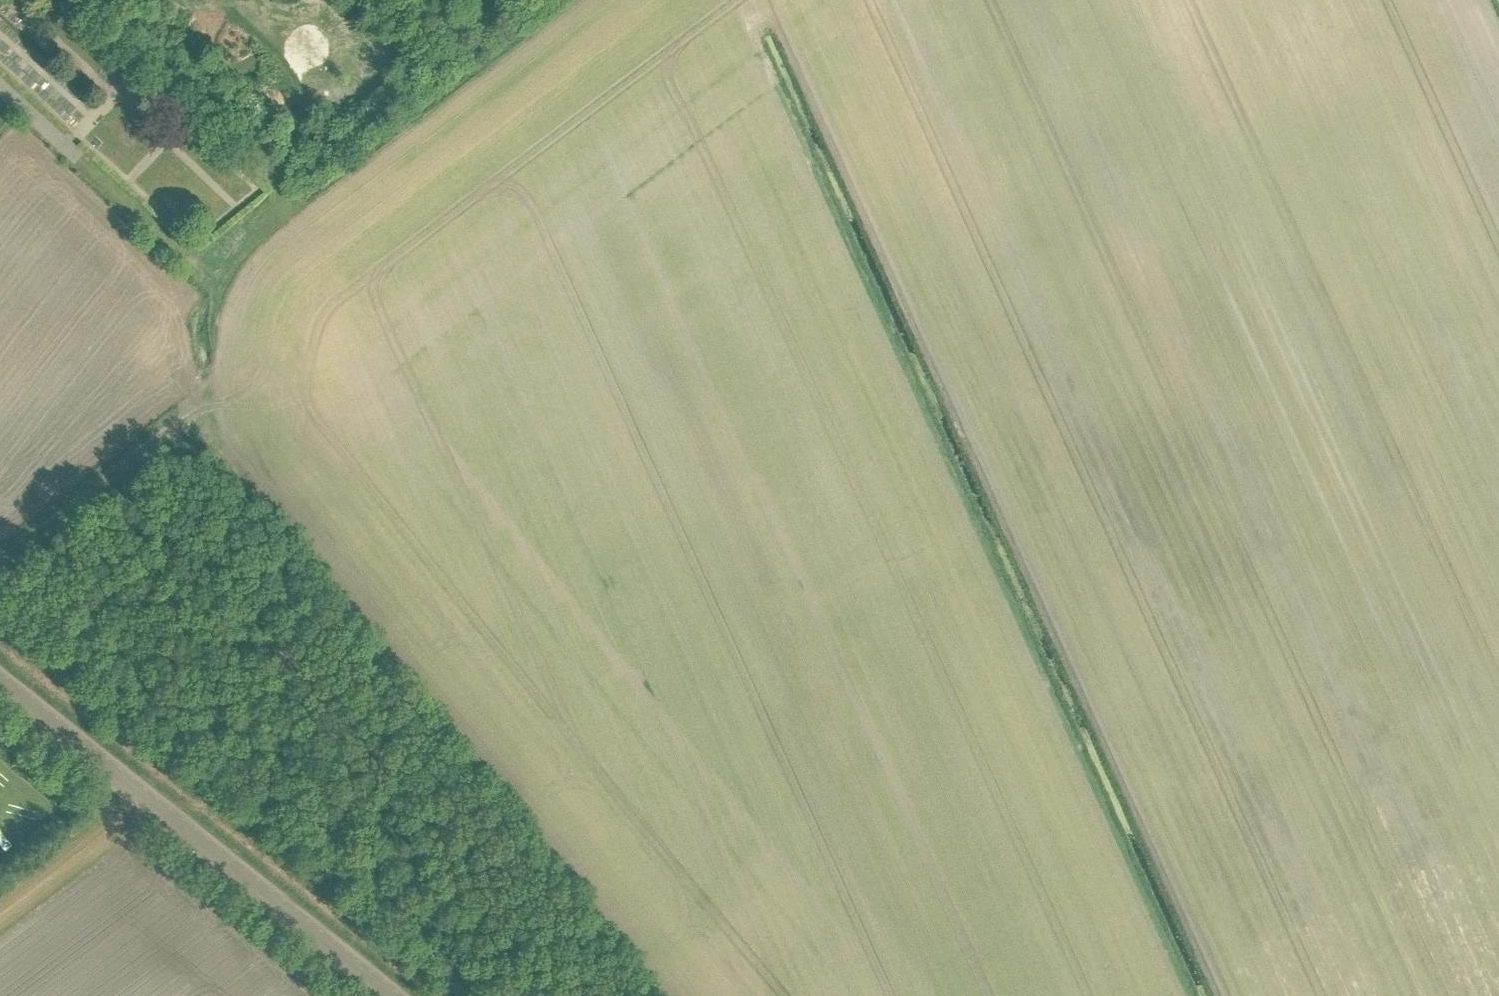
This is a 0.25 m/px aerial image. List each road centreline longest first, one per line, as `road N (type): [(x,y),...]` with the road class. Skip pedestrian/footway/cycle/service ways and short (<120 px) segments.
road 1 (tertiary): [(390,995),(0,679)]
road 2 (track): [(0,84),(189,258)]

